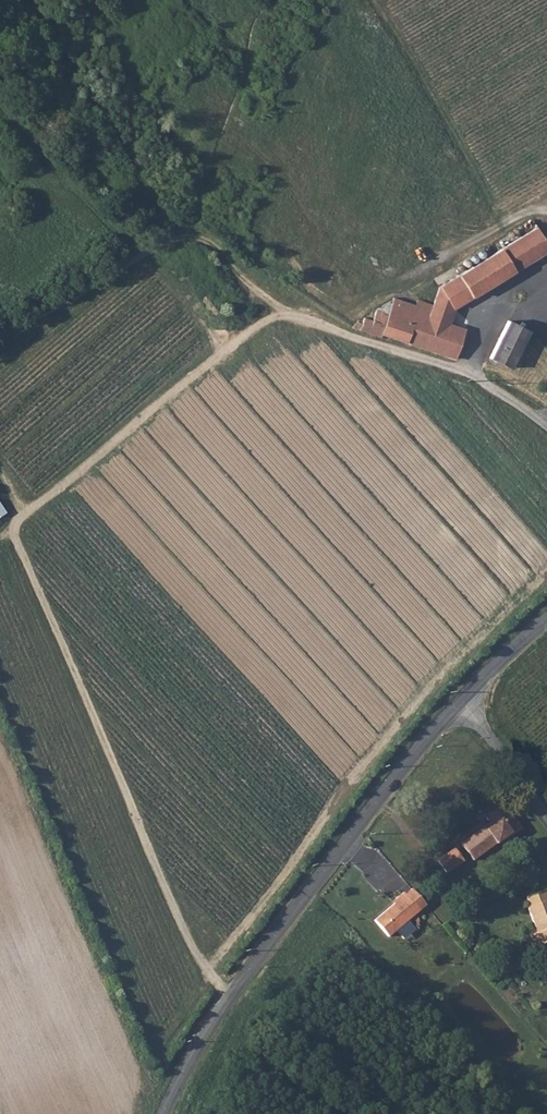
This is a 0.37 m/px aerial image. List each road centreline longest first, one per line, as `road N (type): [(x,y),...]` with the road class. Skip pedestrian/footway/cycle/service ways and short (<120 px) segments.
road 1 (tertiary): [(164,1113),(215,1017),(463,697)]
road 2 (track): [(546,199),(321,325)]
road 3 (residential): [(546,428),(474,377),(342,332)]
road 4 (track): [(192,239),(164,243),(0,336)]
road 5 (track): [(192,239),(206,242),(277,310),(342,332)]
road 6 (unclassified): [(463,697),(546,817)]

